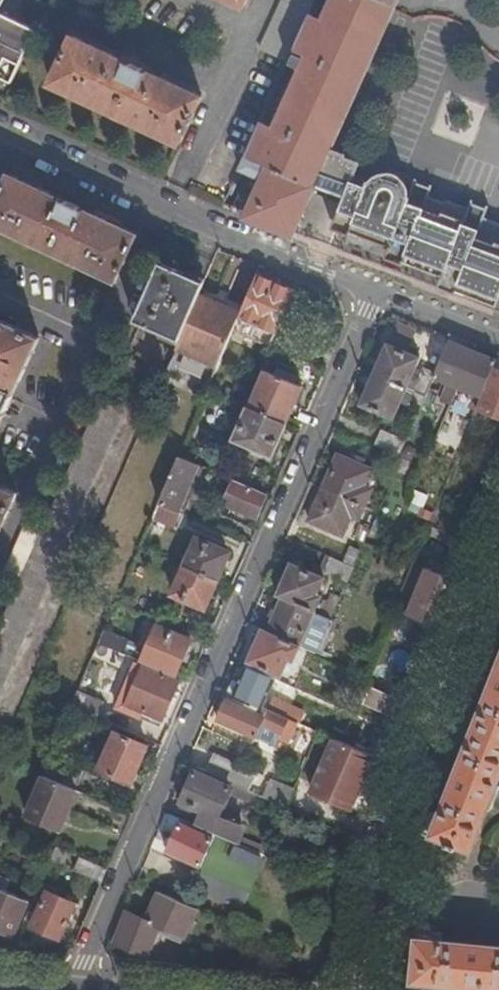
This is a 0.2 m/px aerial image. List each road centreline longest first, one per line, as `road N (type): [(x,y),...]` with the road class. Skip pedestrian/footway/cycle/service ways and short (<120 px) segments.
road 1 (residential): [(73,989),(379,288)]
road 2 (residential): [(0,128),(379,288)]
road 3 (residential): [(376,903),(387,848),(498,562)]
road 4 (residential): [(379,288),(498,334)]
road 5 (residential): [(376,903),(498,915)]

